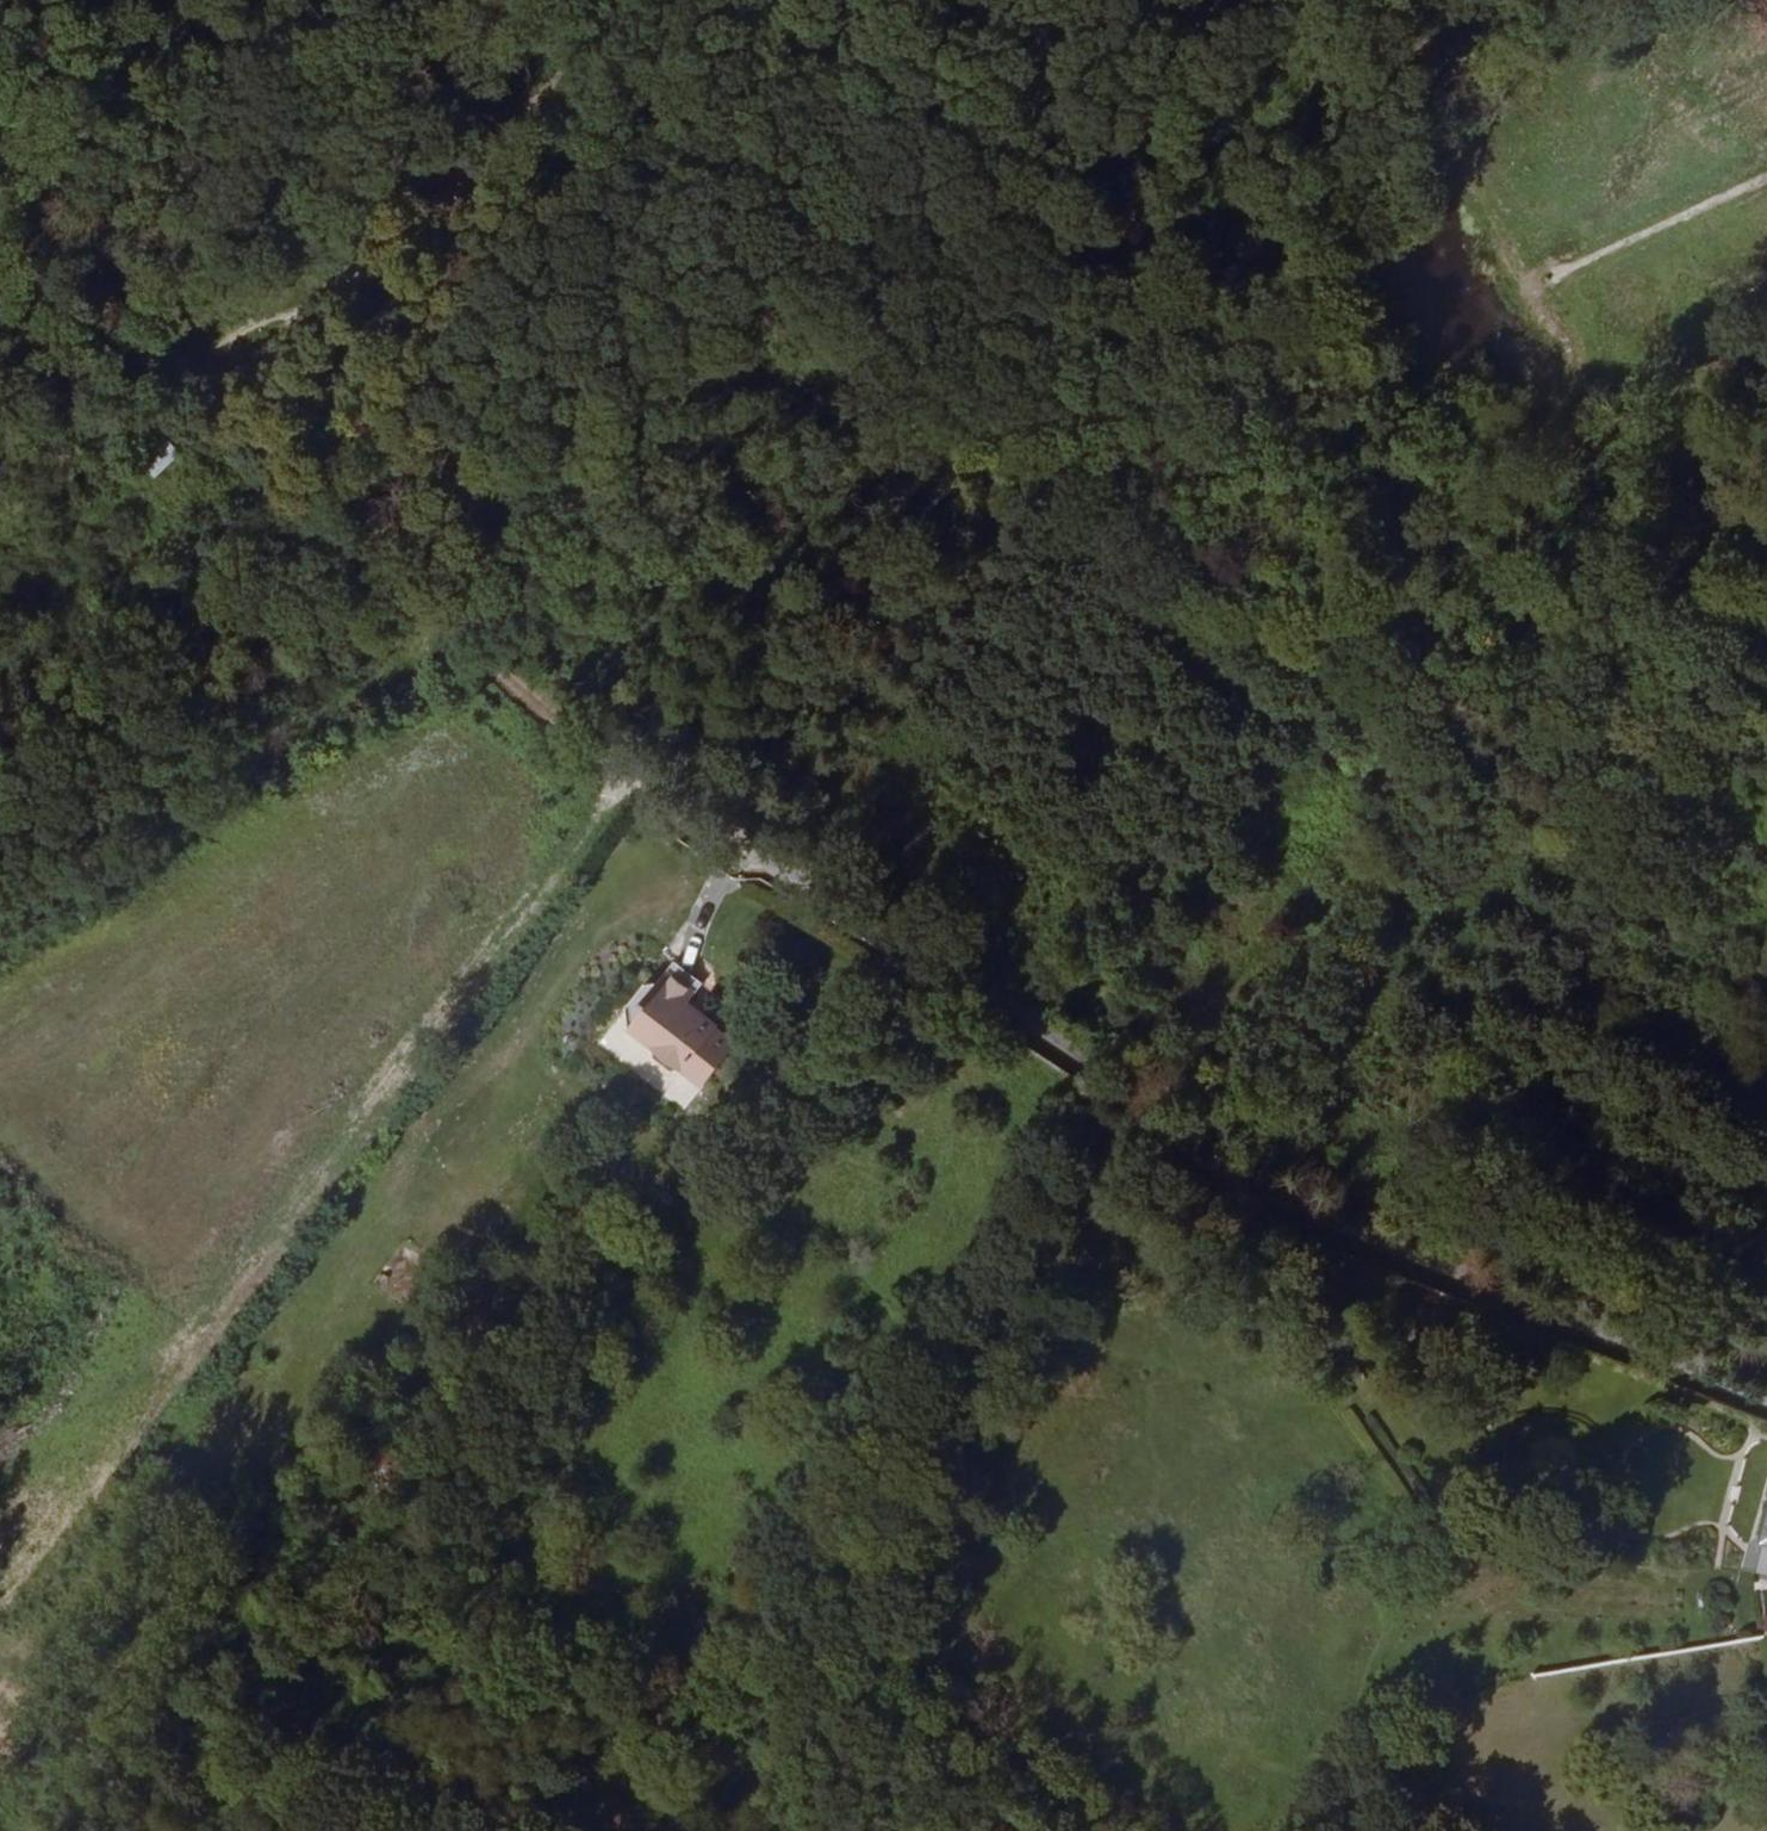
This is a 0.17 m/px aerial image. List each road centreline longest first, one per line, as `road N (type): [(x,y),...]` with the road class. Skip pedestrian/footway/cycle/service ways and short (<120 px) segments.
road 1 (track): [(1746,1387),(1569,1321),(1186,1136),(906,935),(760,848),(448,613),(331,479),(204,373),(181,374),(0,267)]
road 2 (track): [(448,613),(0,926)]

